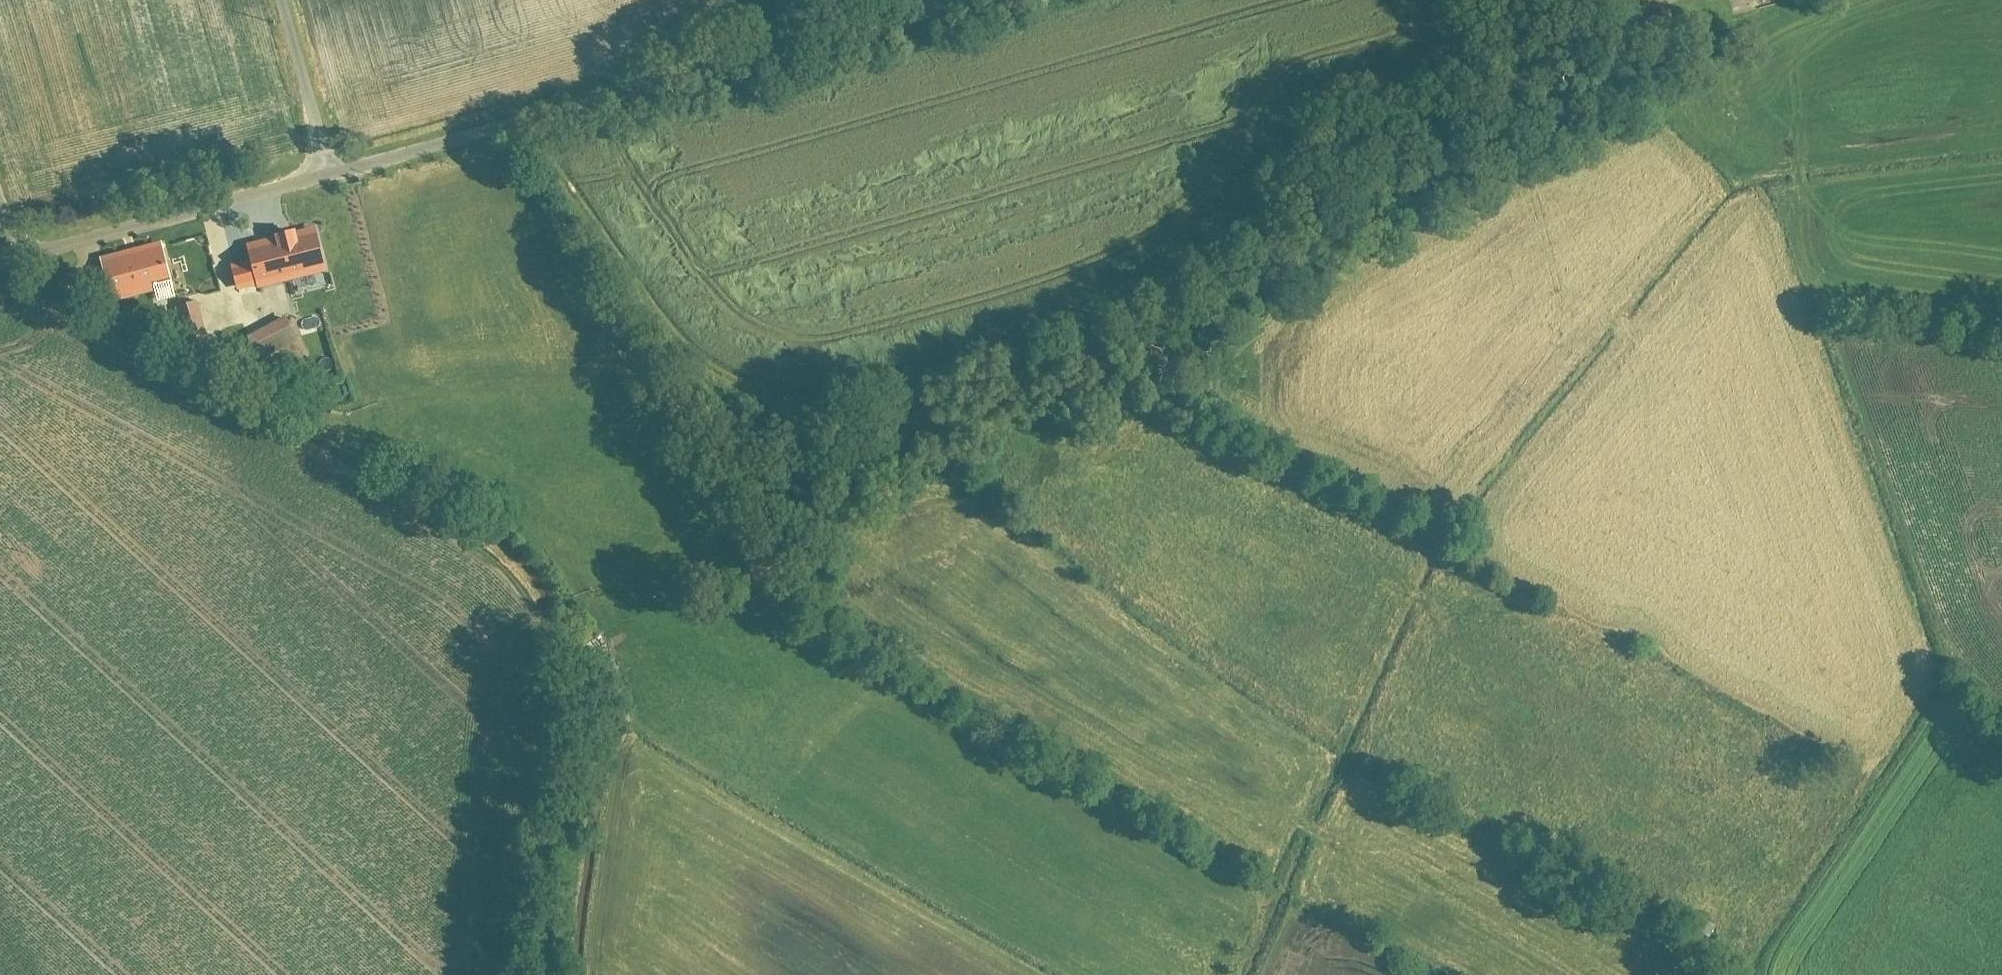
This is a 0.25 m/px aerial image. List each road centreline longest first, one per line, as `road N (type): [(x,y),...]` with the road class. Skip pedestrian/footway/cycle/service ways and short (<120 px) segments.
road 1 (residential): [(989,0),(0,265)]

